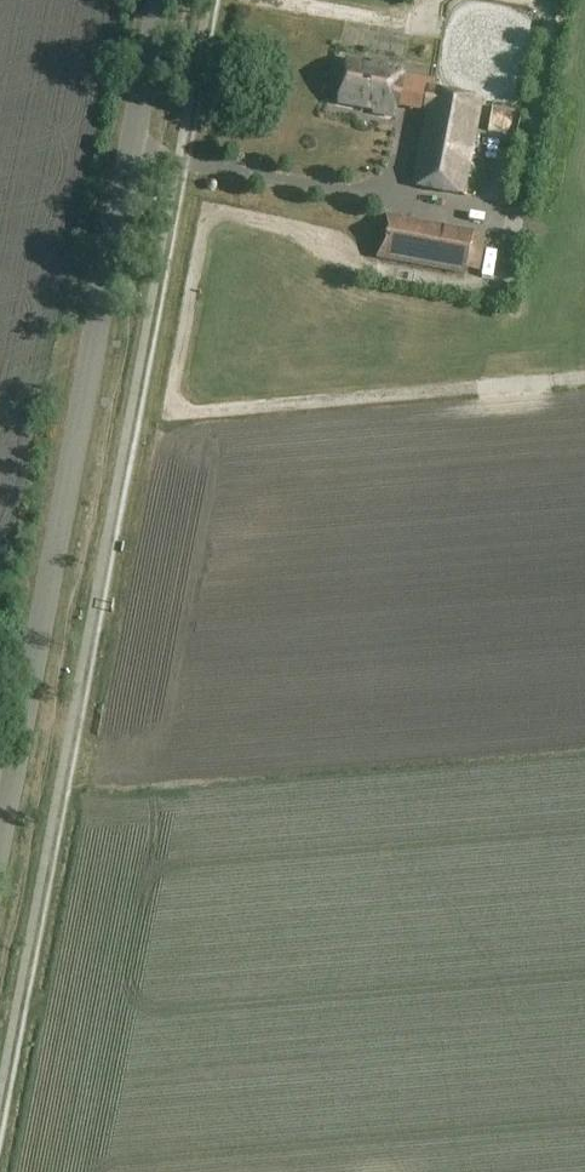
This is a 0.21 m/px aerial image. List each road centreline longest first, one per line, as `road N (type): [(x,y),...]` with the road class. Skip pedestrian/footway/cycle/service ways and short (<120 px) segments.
road 1 (unclassified): [(0,849),(159,0)]

